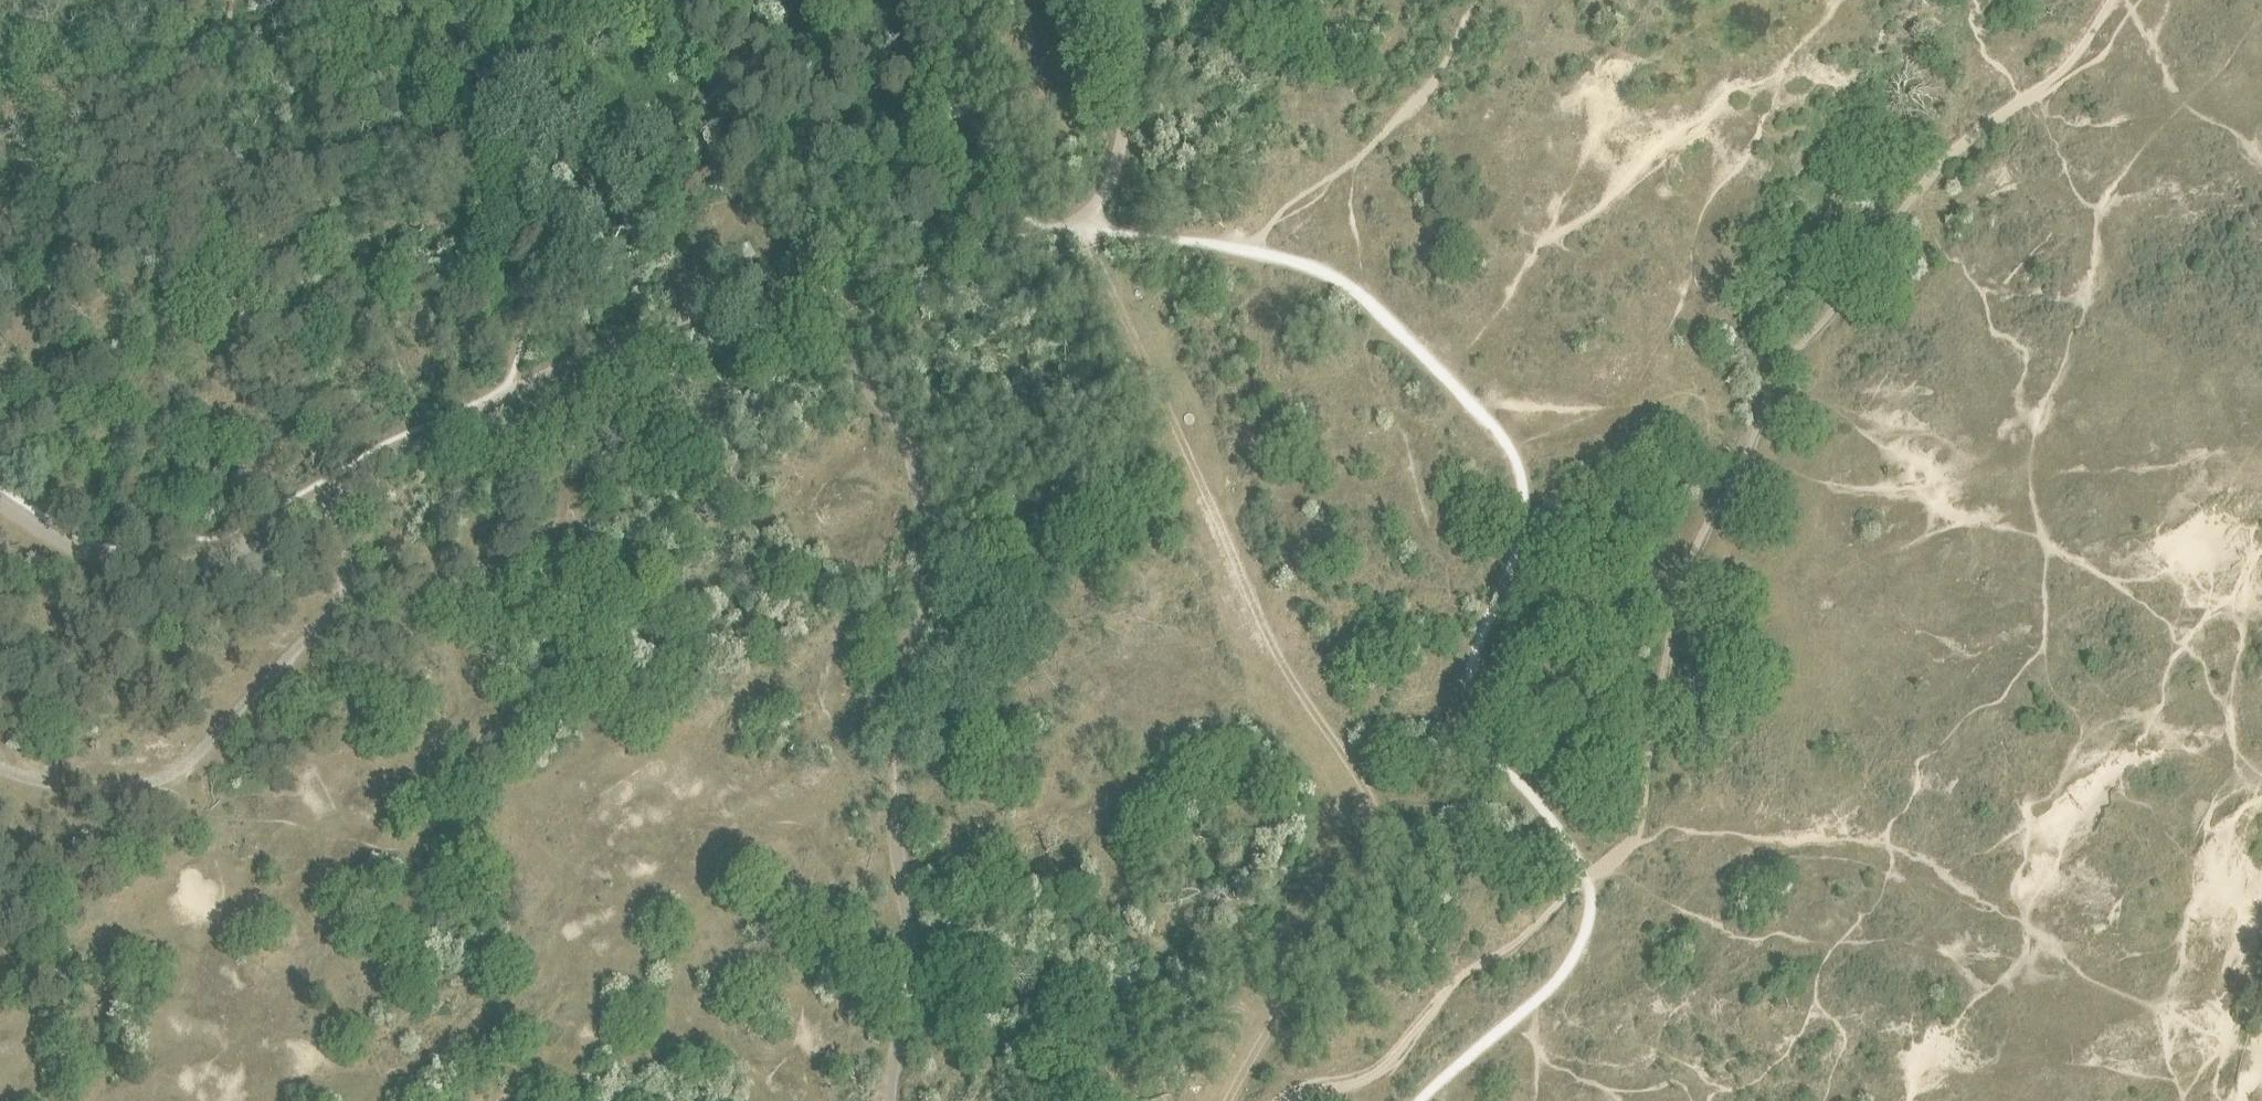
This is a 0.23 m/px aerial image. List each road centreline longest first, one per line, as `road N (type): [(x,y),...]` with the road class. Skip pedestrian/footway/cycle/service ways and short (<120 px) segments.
road 1 (track): [(1235,1100),(1330,931),(1370,881),(1374,834),(1148,395),(1080,221)]
road 2 (track): [(0,752),(73,776),(139,771),(208,729),(297,650),(346,581),(339,539),(320,506)]
road 3 (track): [(1017,0),(1018,33),(1049,148),(1080,221)]

